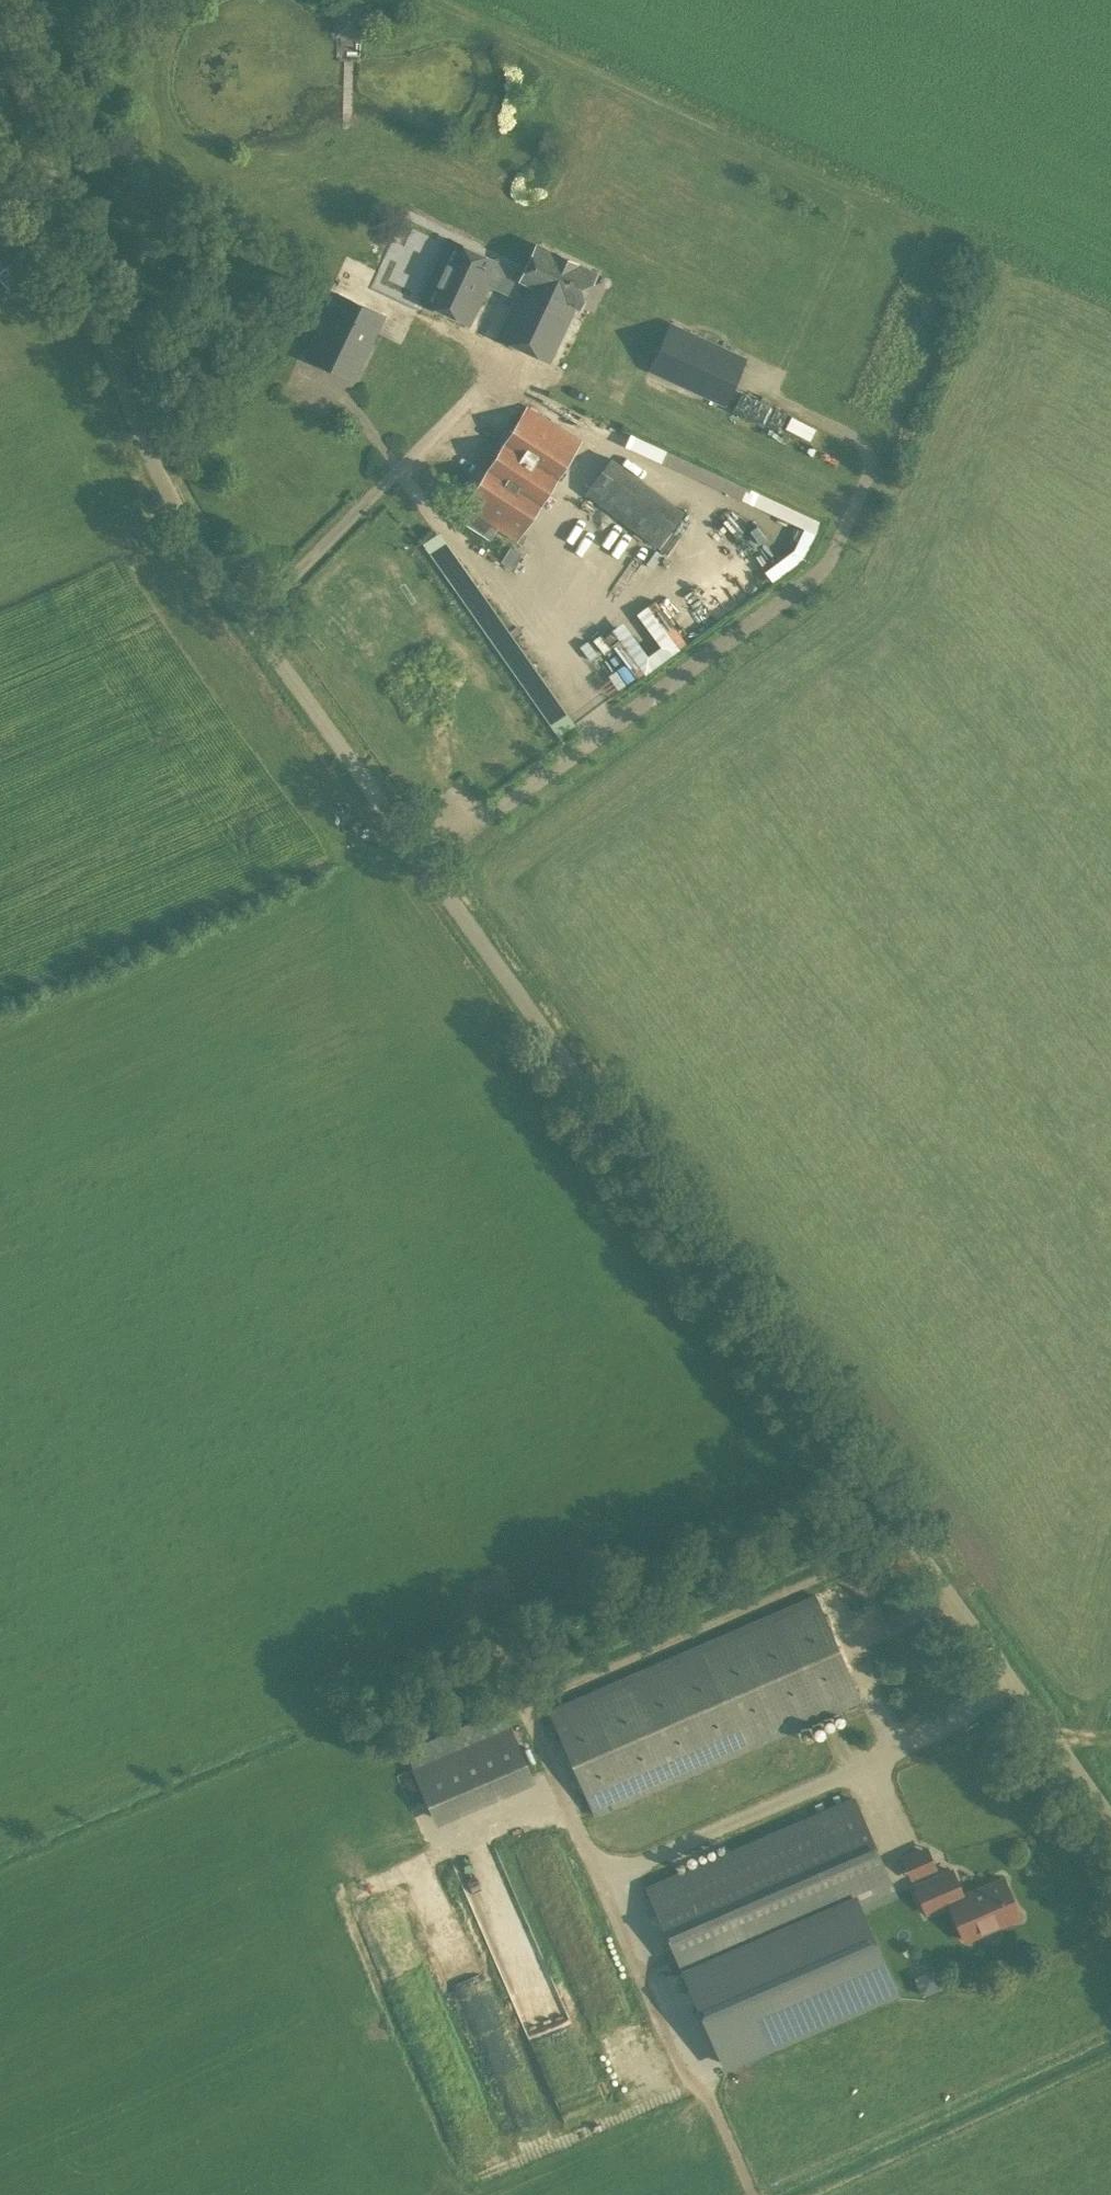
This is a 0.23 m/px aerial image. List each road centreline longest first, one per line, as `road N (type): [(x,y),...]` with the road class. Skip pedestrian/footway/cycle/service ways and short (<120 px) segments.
road 1 (unclassified): [(1110,1829),(597,1125),(152,479),(0,42)]

